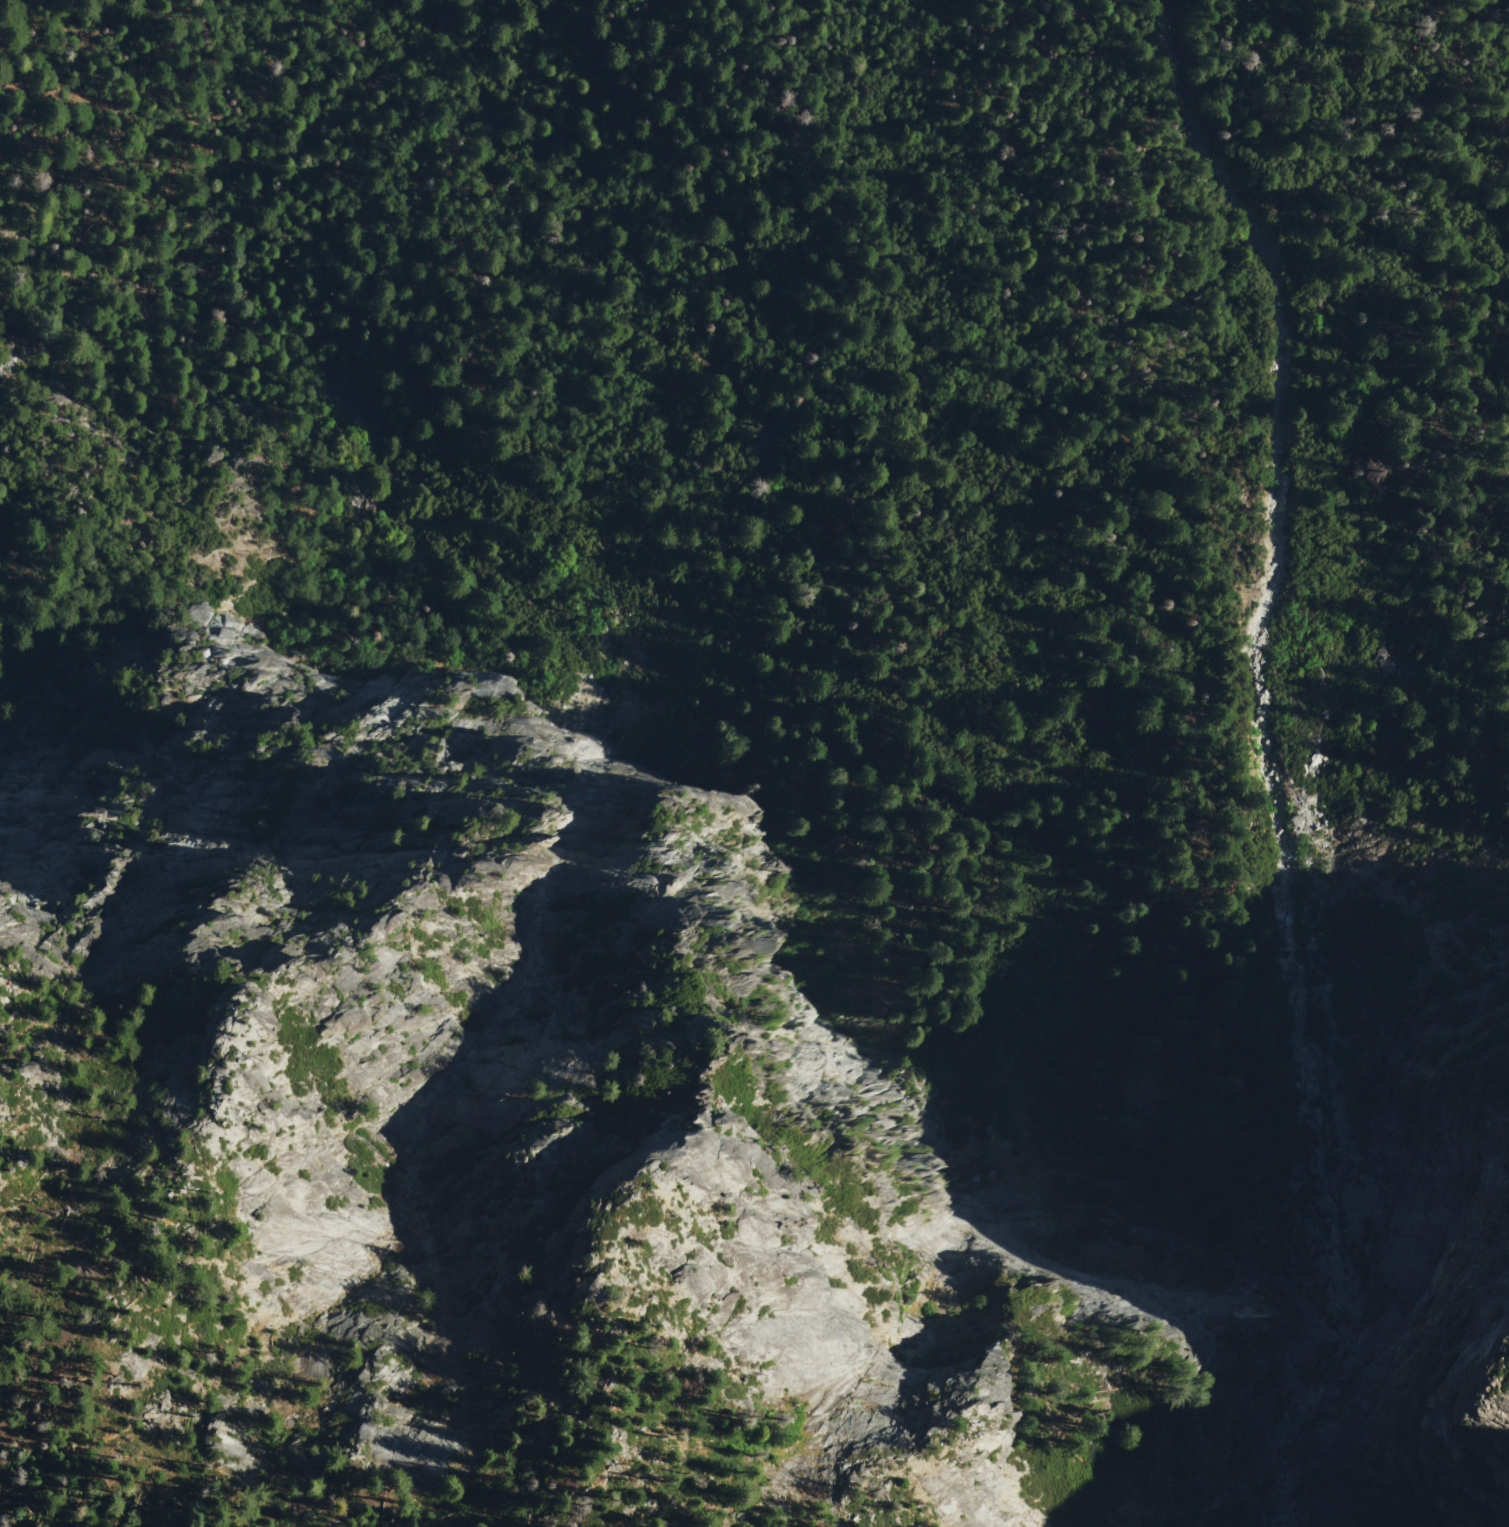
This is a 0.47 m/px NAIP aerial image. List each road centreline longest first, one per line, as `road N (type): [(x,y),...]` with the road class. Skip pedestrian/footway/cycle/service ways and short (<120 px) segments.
road 1 (track): [(0,80),(235,170),(262,170),(312,151),(403,60),(482,0)]

